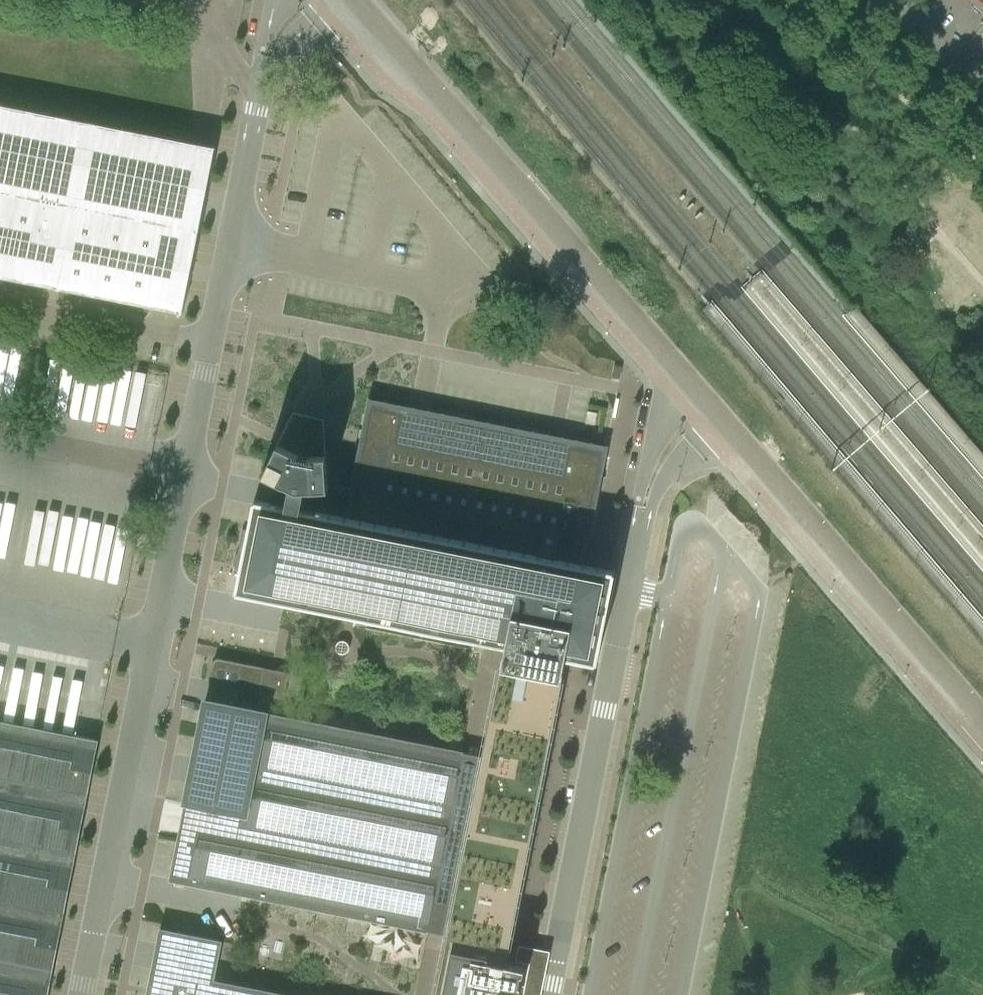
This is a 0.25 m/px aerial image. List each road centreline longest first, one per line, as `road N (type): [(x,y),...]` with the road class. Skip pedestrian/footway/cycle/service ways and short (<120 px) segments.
road 1 (unclassified): [(80,994),(258,97)]
road 2 (tertiary): [(373,0),(696,383)]
road 3 (unclassified): [(639,536),(547,994)]
road 4 (tertiary): [(724,415),(982,720)]
road 5 (unclassified): [(696,383),(677,402),(654,449),(639,536)]
road 6 (unclassified): [(639,536),(659,486),(724,415)]
road 7 (tertiary): [(982,85),(883,0)]
road 8 (unclassified): [(258,97),(298,33),(341,0)]

